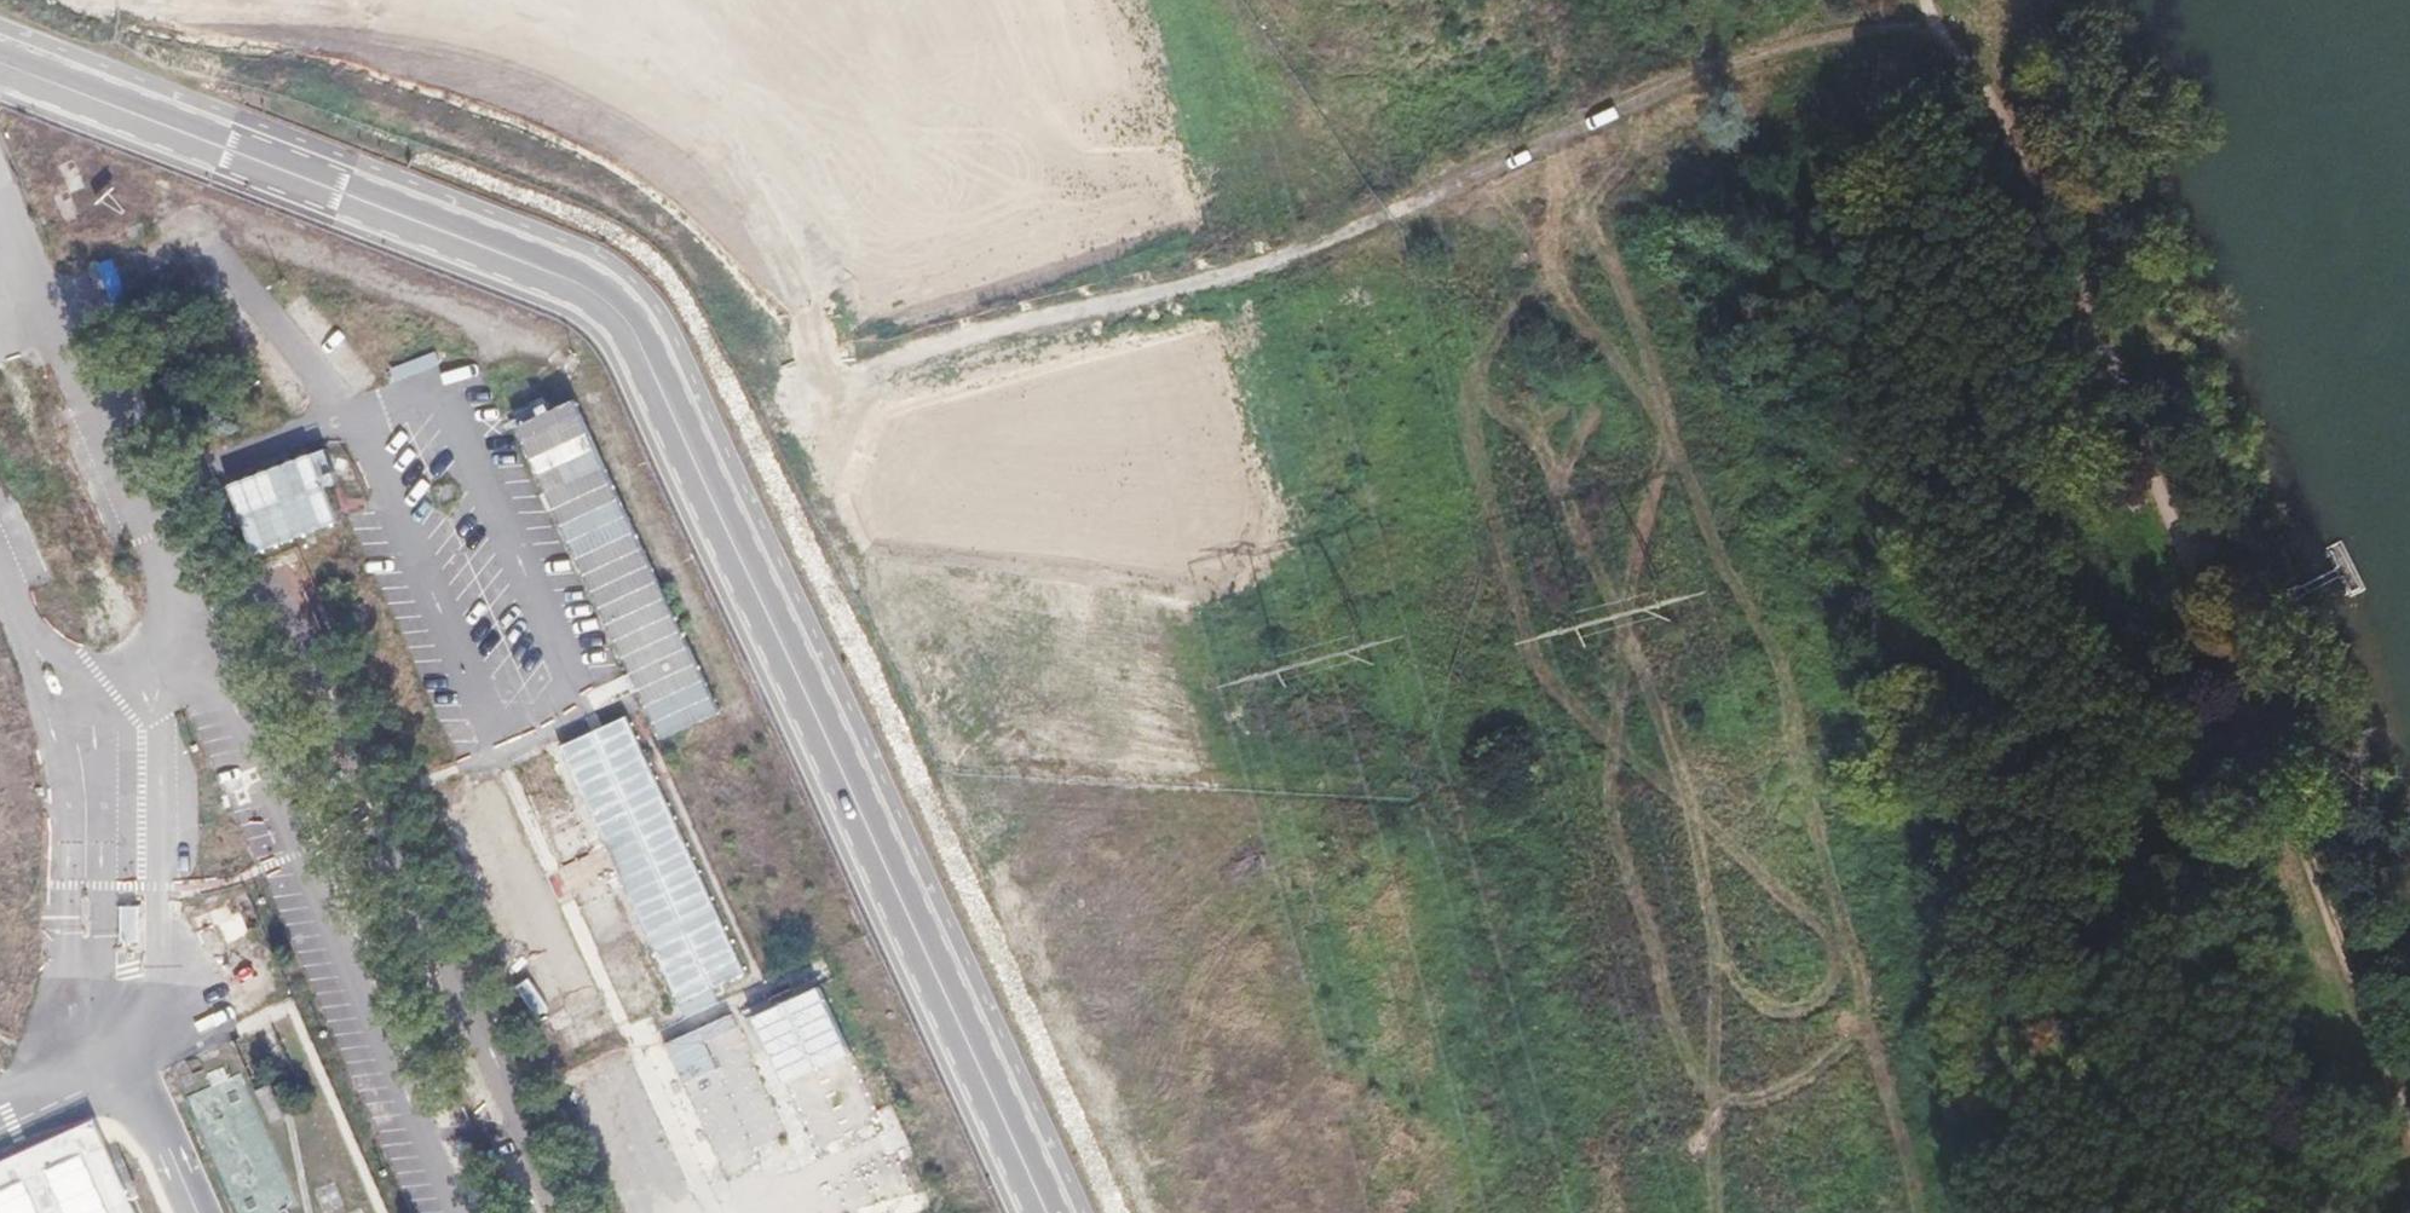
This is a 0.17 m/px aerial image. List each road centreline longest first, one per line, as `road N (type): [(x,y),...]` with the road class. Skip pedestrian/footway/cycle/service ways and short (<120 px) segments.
road 1 (unclassified): [(0,62),(600,297),(635,338),(1040,1212)]

